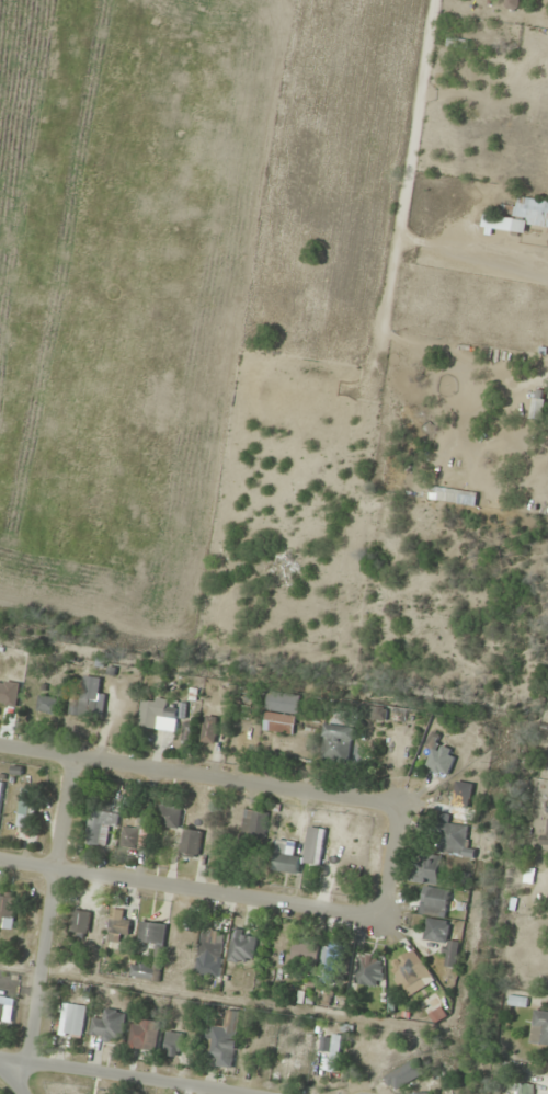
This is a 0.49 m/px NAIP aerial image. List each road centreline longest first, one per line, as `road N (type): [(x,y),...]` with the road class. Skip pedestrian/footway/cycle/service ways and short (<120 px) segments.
road 1 (residential): [(399,808),(0,747)]
road 2 (residential): [(0,862),(385,919)]
road 3 (residential): [(76,759),(31,1062),(13,1083),(20,1093)]
road 4 (residential): [(0,1058),(231,1093)]

